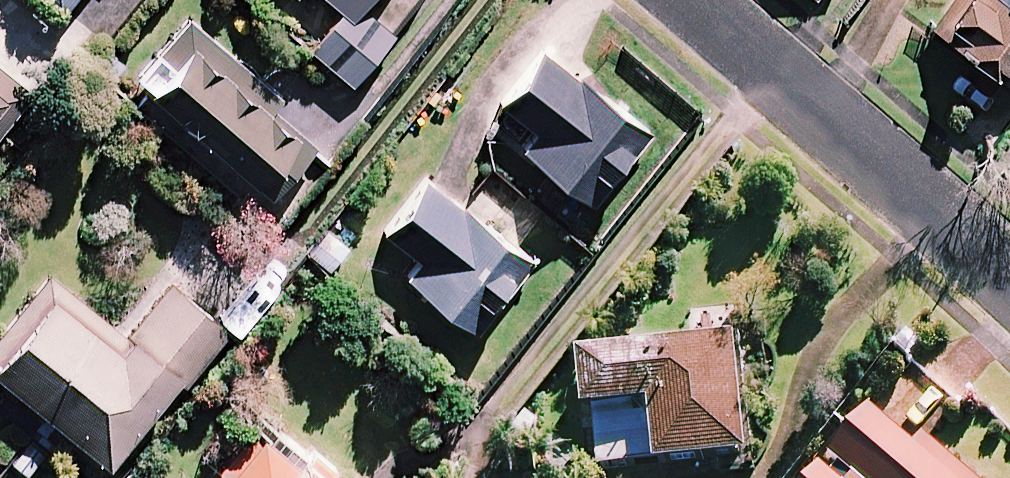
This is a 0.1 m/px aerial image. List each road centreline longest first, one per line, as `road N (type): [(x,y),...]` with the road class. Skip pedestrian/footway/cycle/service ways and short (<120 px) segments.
road 1 (residential): [(693,0),(1009,279)]

